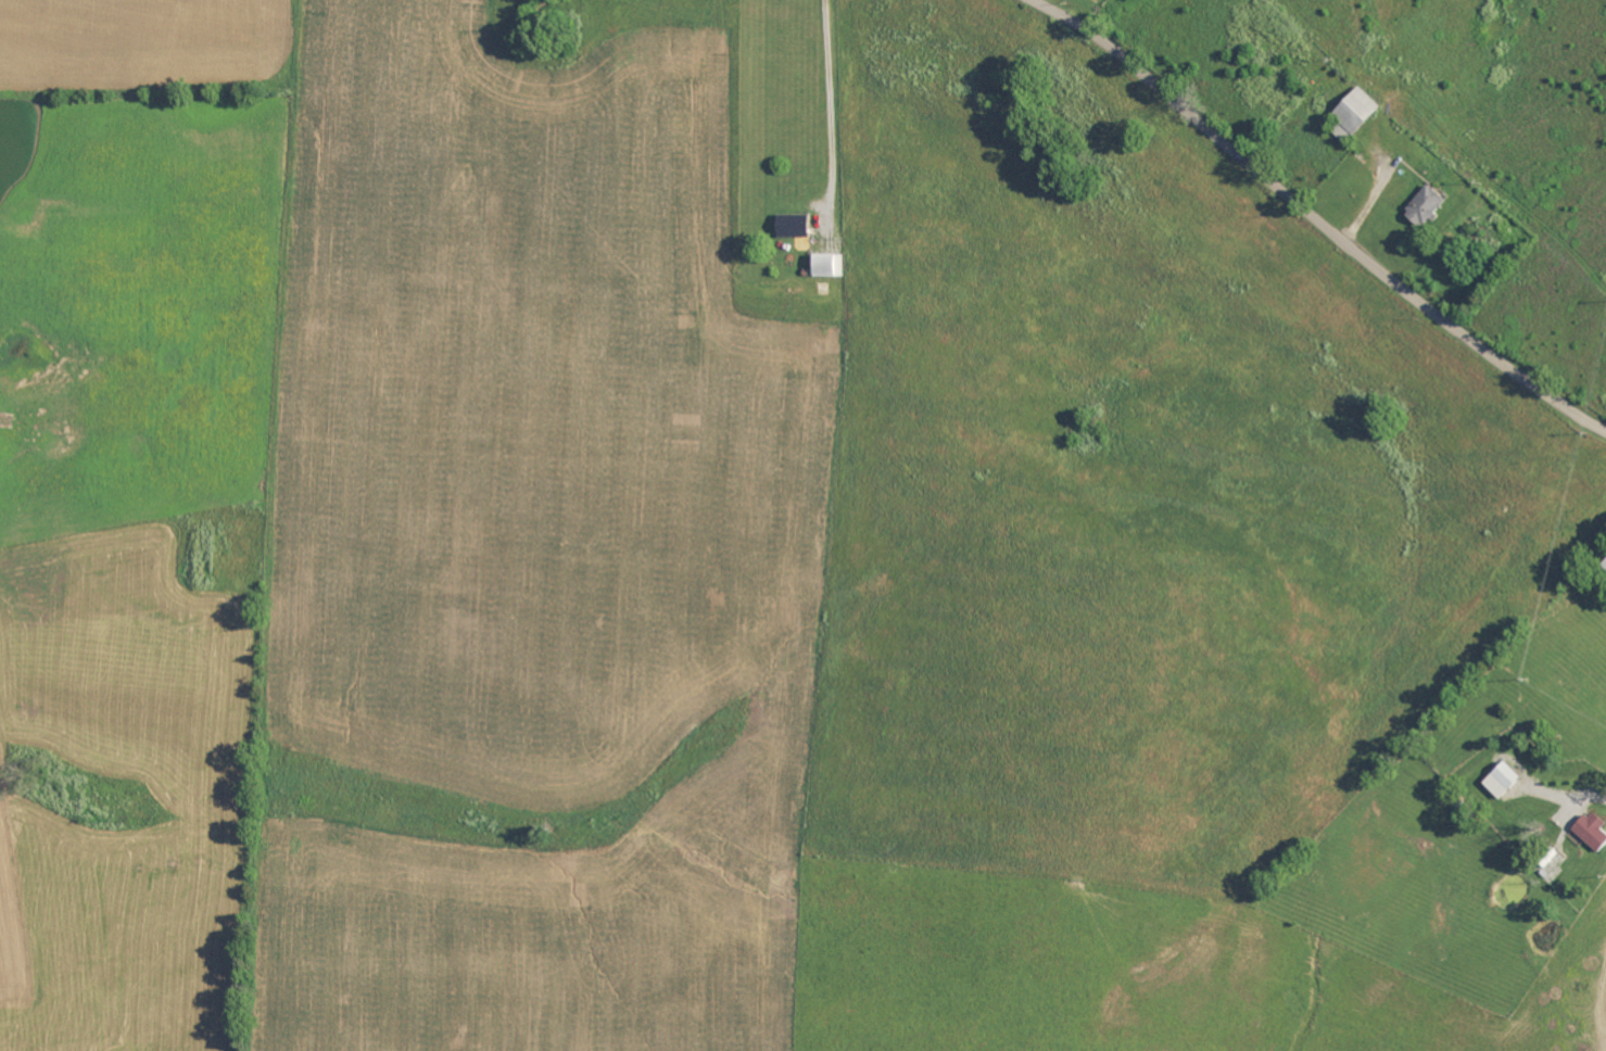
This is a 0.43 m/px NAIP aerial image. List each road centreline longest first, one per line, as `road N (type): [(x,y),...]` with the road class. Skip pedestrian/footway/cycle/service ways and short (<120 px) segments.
road 1 (residential): [(1605,424),(1463,329),(1135,61),(1042,0)]
road 2 (residential): [(1597,1050),(1576,1021),(1577,923),(1605,880)]

